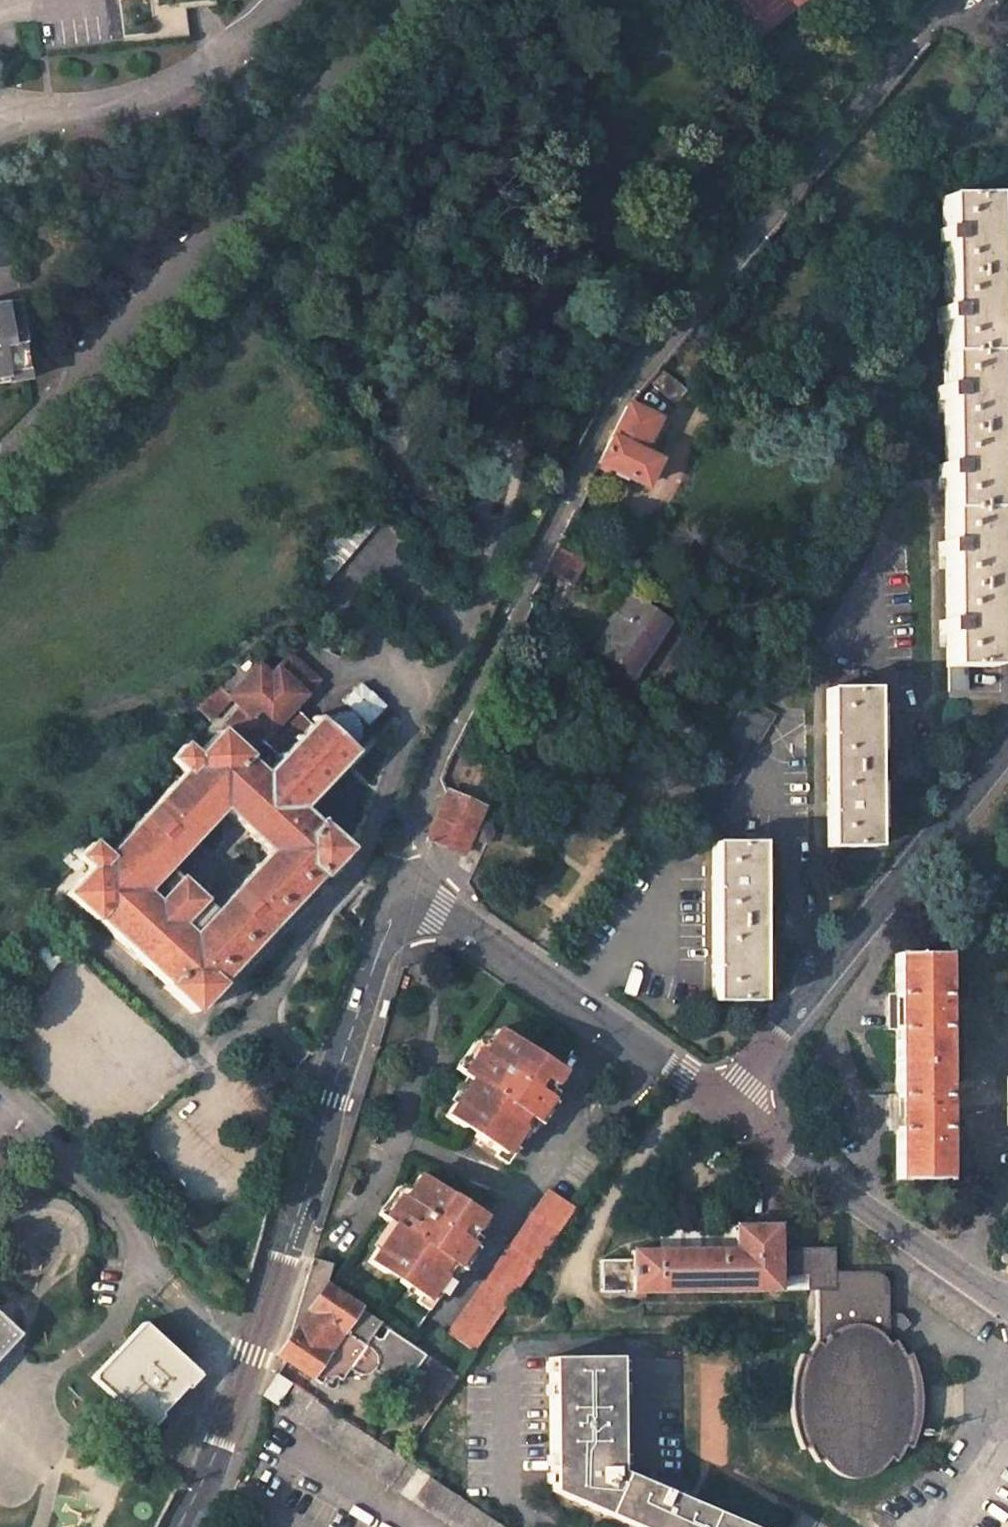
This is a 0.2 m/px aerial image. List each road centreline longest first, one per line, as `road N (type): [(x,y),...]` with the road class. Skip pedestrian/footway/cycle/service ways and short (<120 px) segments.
road 1 (residential): [(927,26),(621,389),(434,766),(396,882)]
road 2 (unclassified): [(182,1526),(218,1459),(396,882)]
road 3 (residential): [(0,463),(216,244),(377,47),(405,0)]
road 4 (unclassified): [(725,1113),(1007,755)]
road 5 (unclassified): [(396,882),(725,1113)]
road 6 (unclassified): [(725,1113),(1007,1304)]
road 7 (residential): [(272,0),(242,45),(107,104),(49,116),(0,111)]

